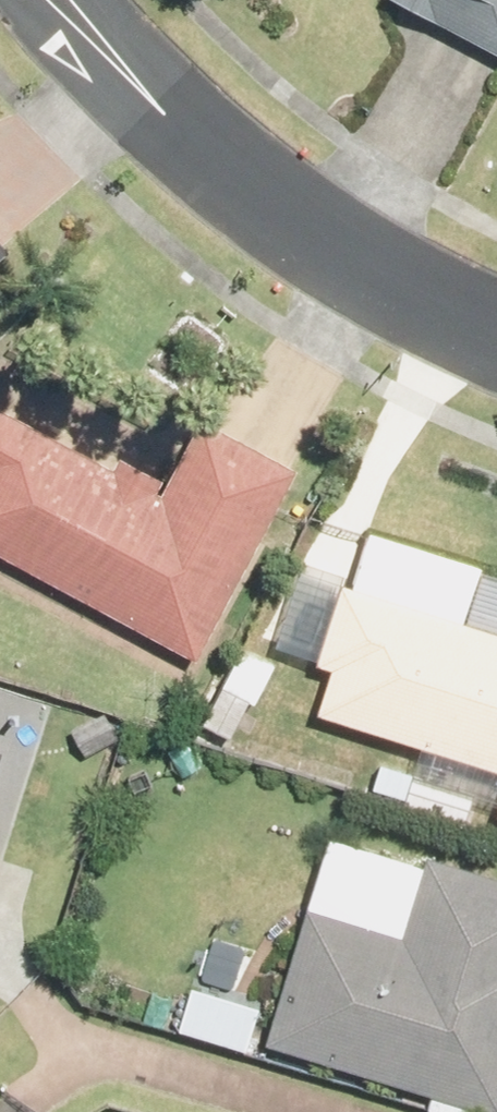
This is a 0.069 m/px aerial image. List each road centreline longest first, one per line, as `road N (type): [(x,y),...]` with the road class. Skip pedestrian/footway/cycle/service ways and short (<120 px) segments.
road 1 (residential): [(166,117),(291,227),(408,299),(496,335)]
road 2 (residential): [(166,117),(75,56),(20,0)]
road 3 (residential): [(94,0),(166,117)]

